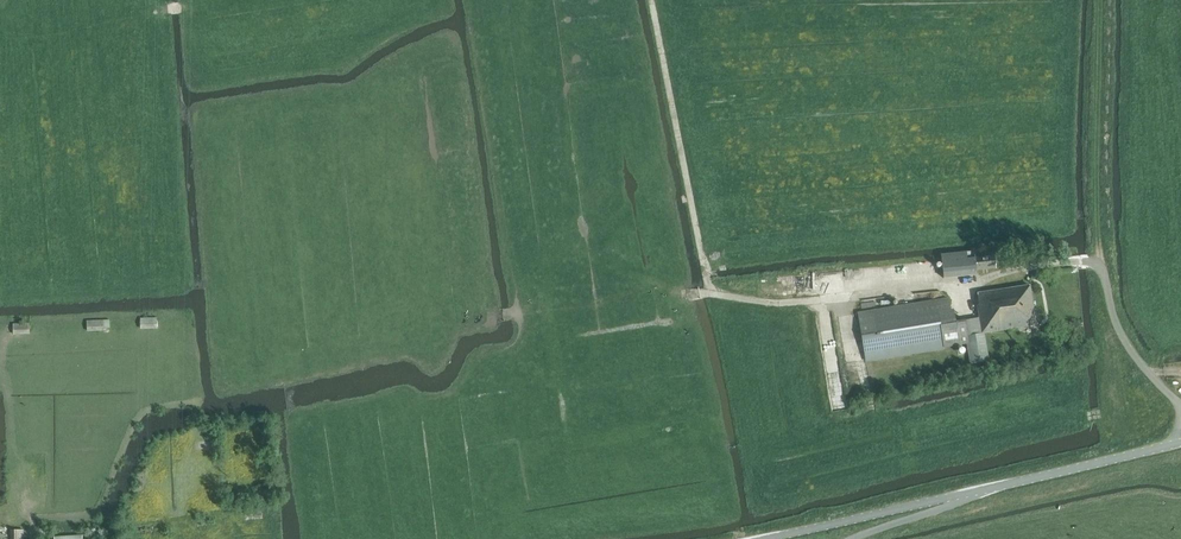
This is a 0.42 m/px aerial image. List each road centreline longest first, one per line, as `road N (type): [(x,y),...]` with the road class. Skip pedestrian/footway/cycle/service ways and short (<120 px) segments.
road 1 (unclassified): [(773,538),(1180,442)]
road 2 (track): [(1097,0),(1100,262)]

